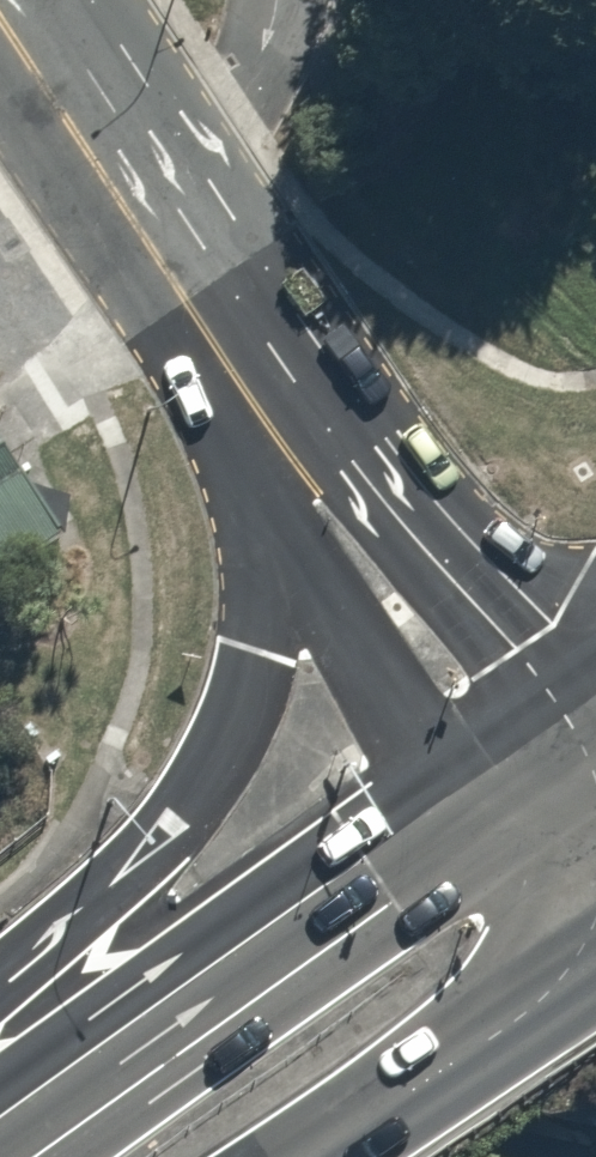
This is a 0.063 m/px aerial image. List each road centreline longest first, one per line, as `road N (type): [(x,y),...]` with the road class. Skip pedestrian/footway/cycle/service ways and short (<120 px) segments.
road 1 (trunk): [(0,974),(111,880),(226,729),(261,616),(294,418)]
road 2 (trunk): [(0,1128),(528,753)]
road 3 (tertiary): [(0,0),(294,418)]
road 4 (tertiary): [(294,418),(528,753)]
road 5 (trunk): [(595,953),(309,1156)]

